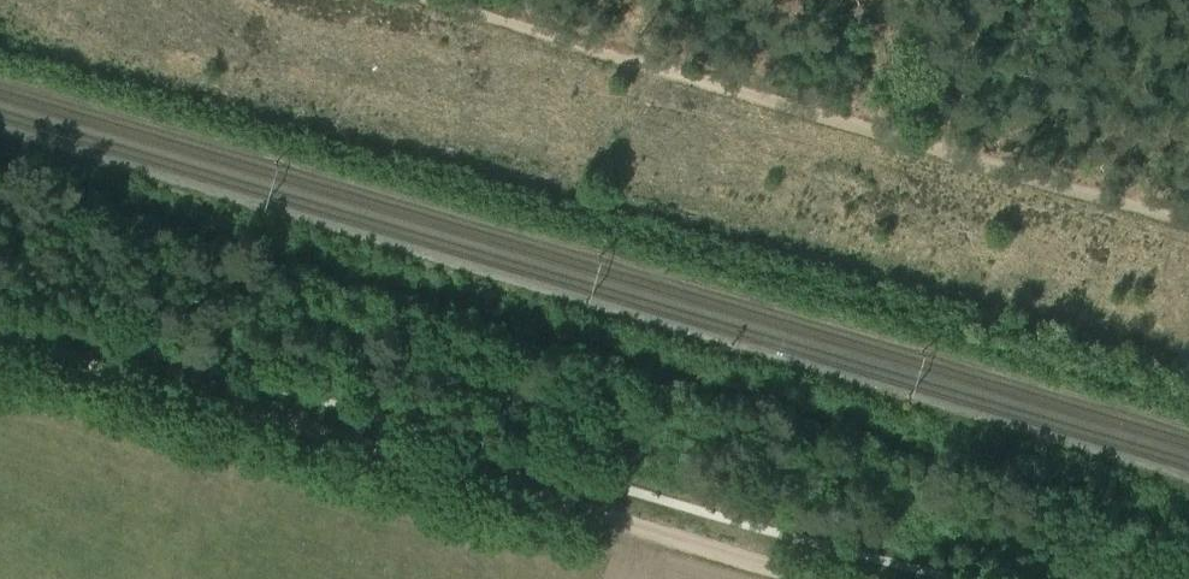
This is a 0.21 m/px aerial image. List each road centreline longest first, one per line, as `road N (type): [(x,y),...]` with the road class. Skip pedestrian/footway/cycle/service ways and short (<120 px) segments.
road 1 (track): [(827,578),(0,337)]
road 2 (track): [(1188,223),(432,0)]

